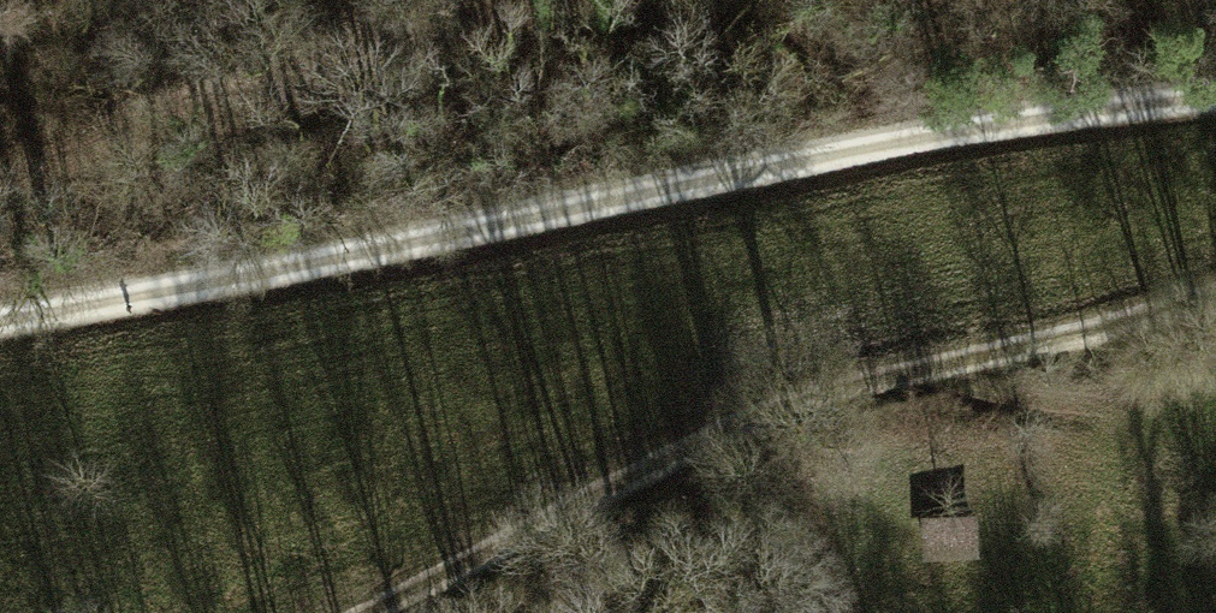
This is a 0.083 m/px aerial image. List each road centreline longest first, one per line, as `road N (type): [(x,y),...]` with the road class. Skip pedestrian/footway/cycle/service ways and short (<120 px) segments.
road 1 (track): [(0,317),(866,145),(1215,104)]
road 2 (track): [(1215,292),(902,376),(390,612)]

